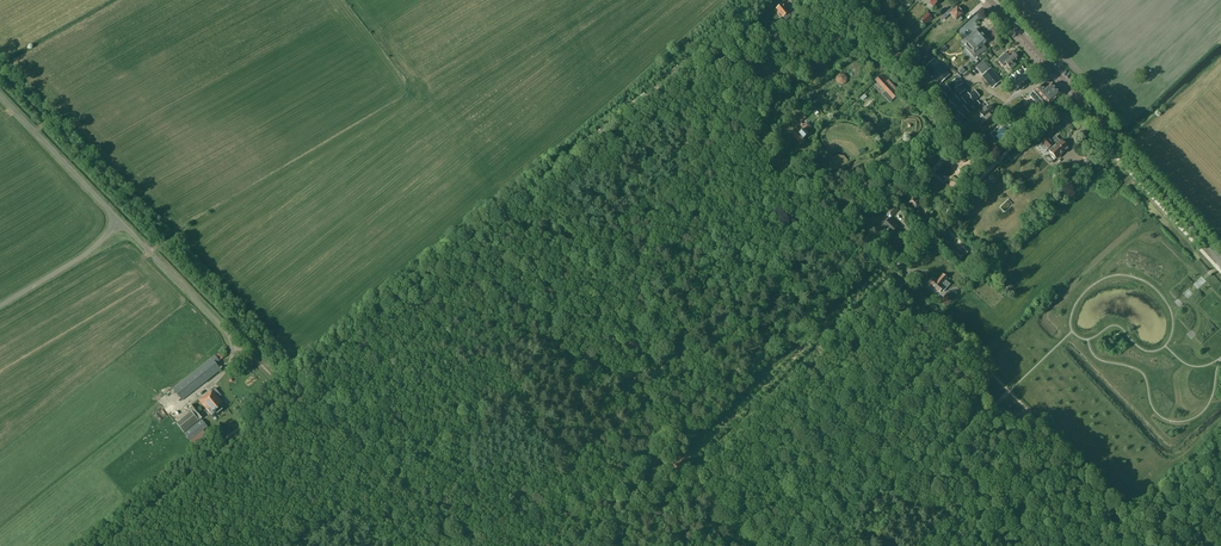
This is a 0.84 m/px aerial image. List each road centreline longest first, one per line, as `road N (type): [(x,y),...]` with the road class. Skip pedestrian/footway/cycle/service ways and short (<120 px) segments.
road 1 (track): [(759,0),(99,545)]
road 2 (unclassified): [(232,349),(221,326),(0,96)]
road 3 (residential): [(888,268),(1073,91)]
road 4 (tertiary): [(1220,260),(1073,91)]
road 5 (track): [(891,266),(756,113)]
road 6 (tertiary): [(1073,91),(989,0)]

